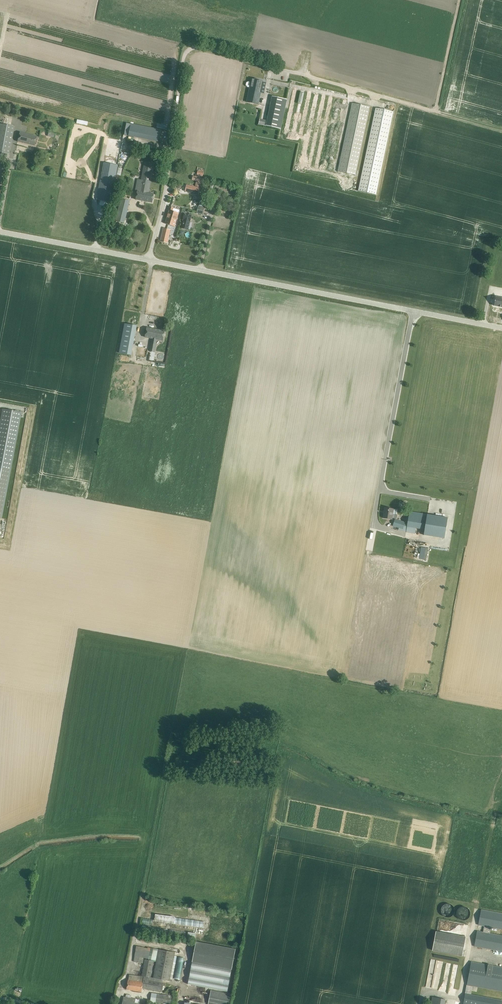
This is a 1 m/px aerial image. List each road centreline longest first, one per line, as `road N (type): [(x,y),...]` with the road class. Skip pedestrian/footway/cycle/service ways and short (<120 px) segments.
road 1 (tertiary): [(501,328),(149,260)]
road 2 (unclassified): [(149,260),(186,51),(200,45),(304,74)]
road 3 (track): [(304,74),(501,129)]
road 4 (tertiary): [(149,260),(0,232)]

